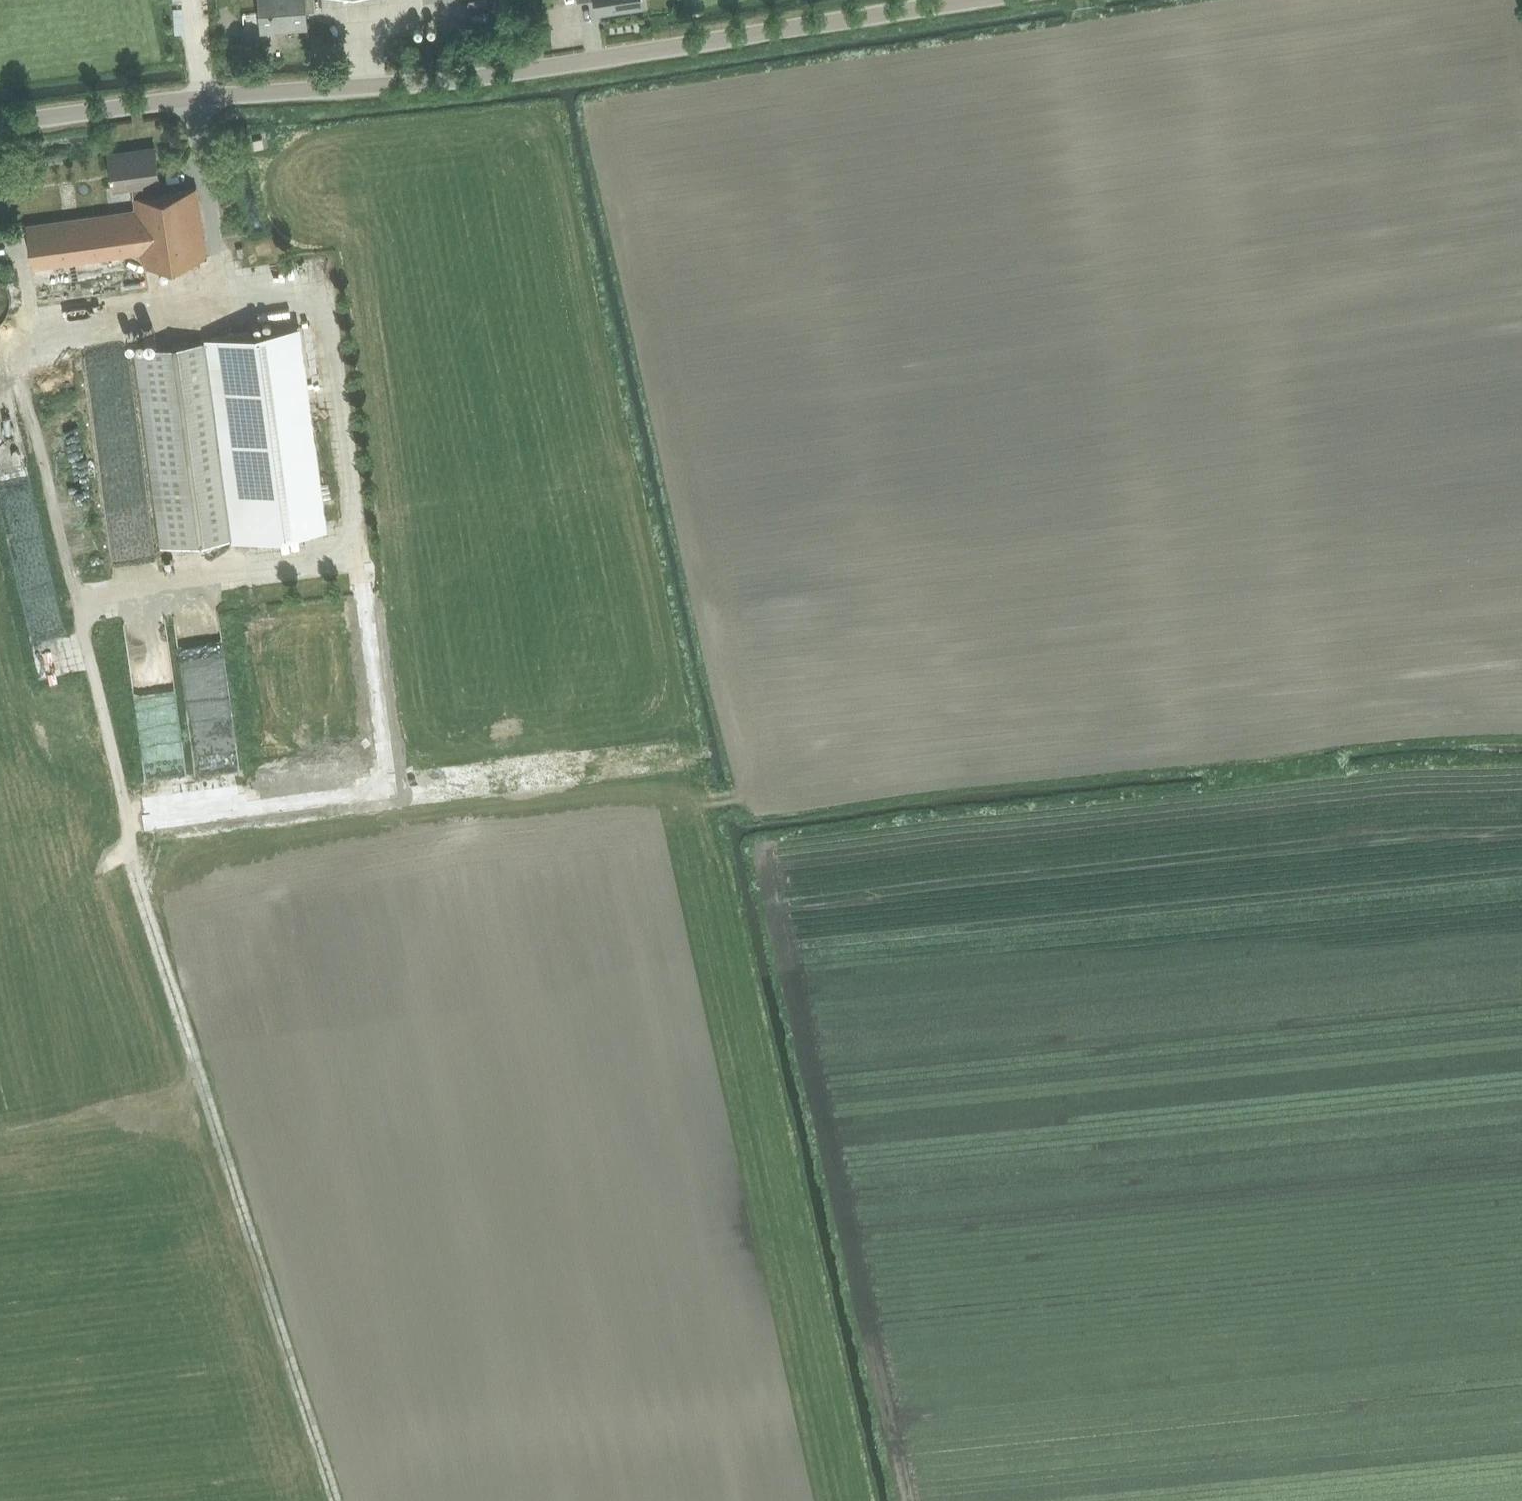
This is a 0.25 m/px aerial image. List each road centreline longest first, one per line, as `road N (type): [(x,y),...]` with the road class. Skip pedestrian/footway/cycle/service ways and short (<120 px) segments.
road 1 (unclassified): [(0,123),(204,95),(449,83),(972,0)]

